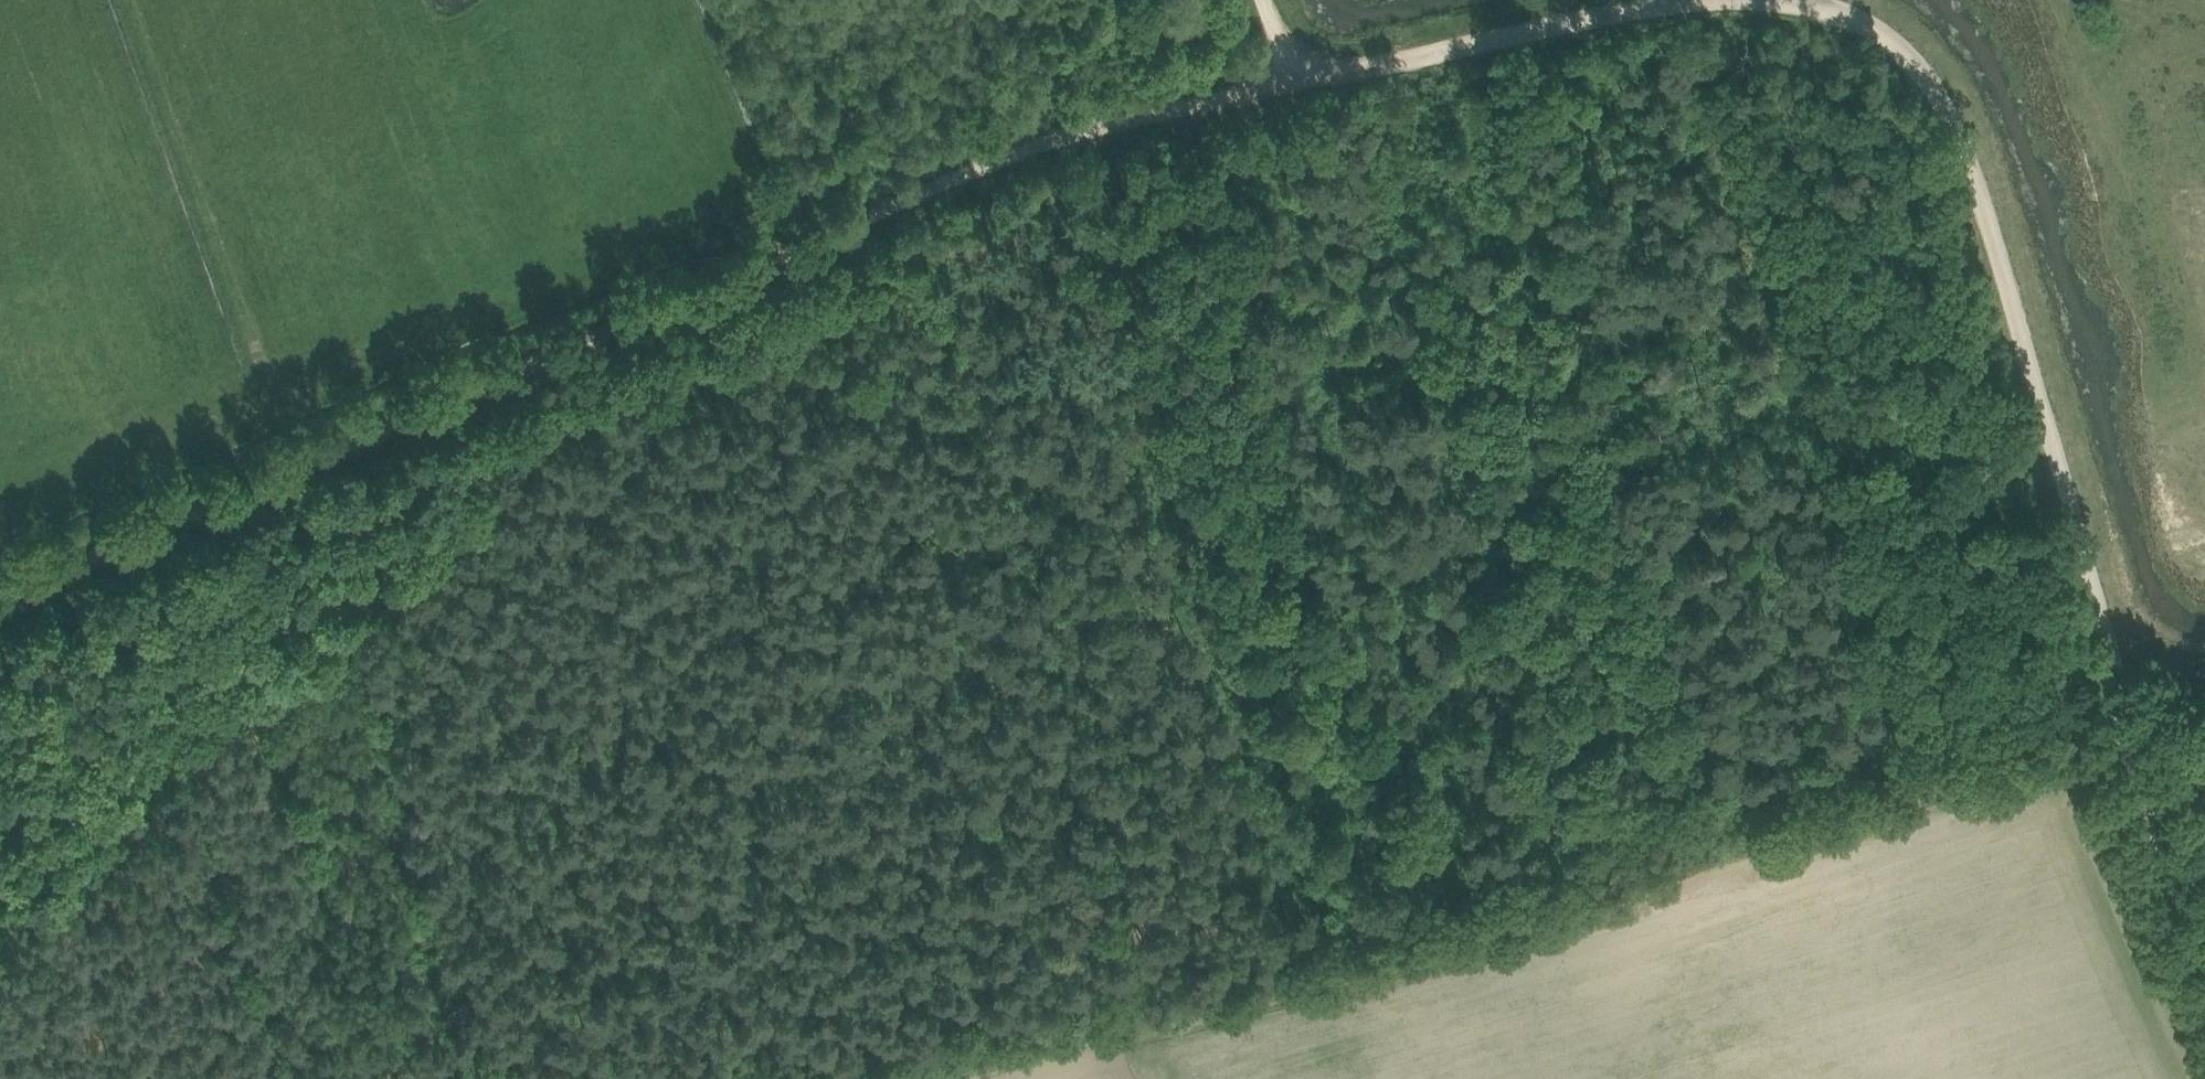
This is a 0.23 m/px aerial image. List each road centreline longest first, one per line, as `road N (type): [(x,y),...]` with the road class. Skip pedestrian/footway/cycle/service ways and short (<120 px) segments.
road 1 (track): [(1742,0),(1666,7),(1298,83),(1069,143),(983,173),(0,602)]
road 2 (track): [(2129,730),(1745,867),(1641,921),(1526,931),(943,1078)]
road 3 (track): [(2129,730),(1944,101),(1918,54),(1869,15),(1792,0)]
road 4 (track): [(2129,730),(2143,796),(2204,950)]

